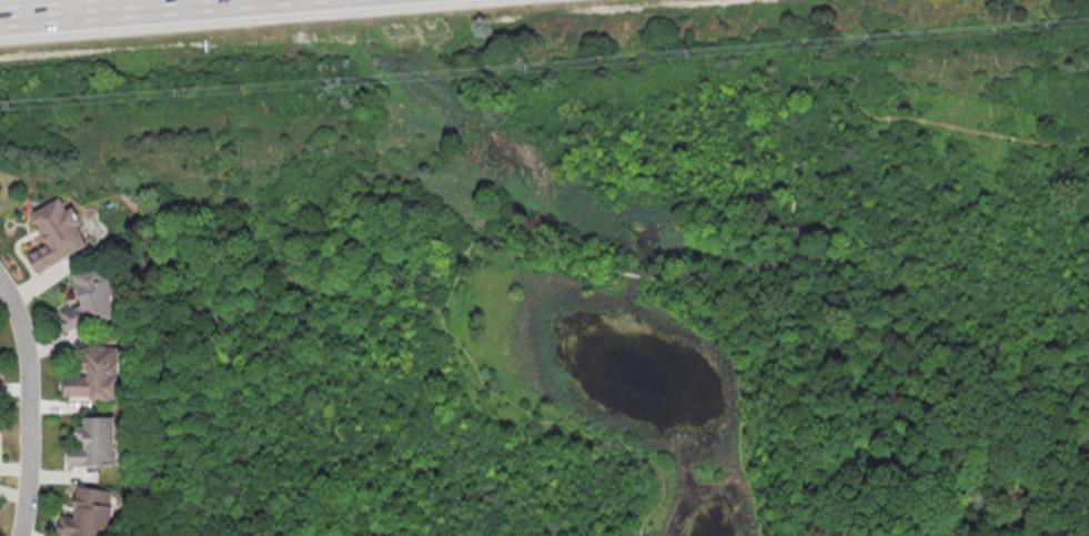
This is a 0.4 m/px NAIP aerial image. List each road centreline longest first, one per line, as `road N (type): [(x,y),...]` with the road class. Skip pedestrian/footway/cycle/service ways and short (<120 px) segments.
road 1 (residential): [(0,284),(17,315),(31,394),(19,535)]
road 2 (motorway): [(0,18),(226,0)]

